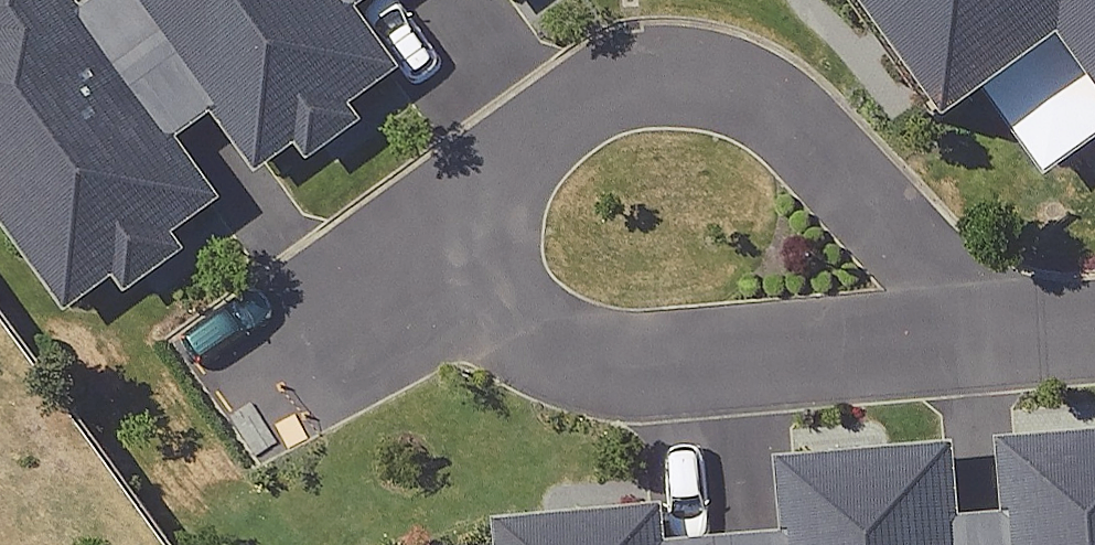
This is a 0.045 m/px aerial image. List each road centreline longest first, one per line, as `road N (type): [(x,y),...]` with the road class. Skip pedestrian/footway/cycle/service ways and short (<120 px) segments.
road 1 (residential): [(453,279),(670,111),(716,108),(804,160),(1004,382)]
road 2 (residential): [(453,279),(494,329),(573,373),(661,392),(847,397),(1004,382)]
road 3 (residential): [(257,415),(453,279)]

